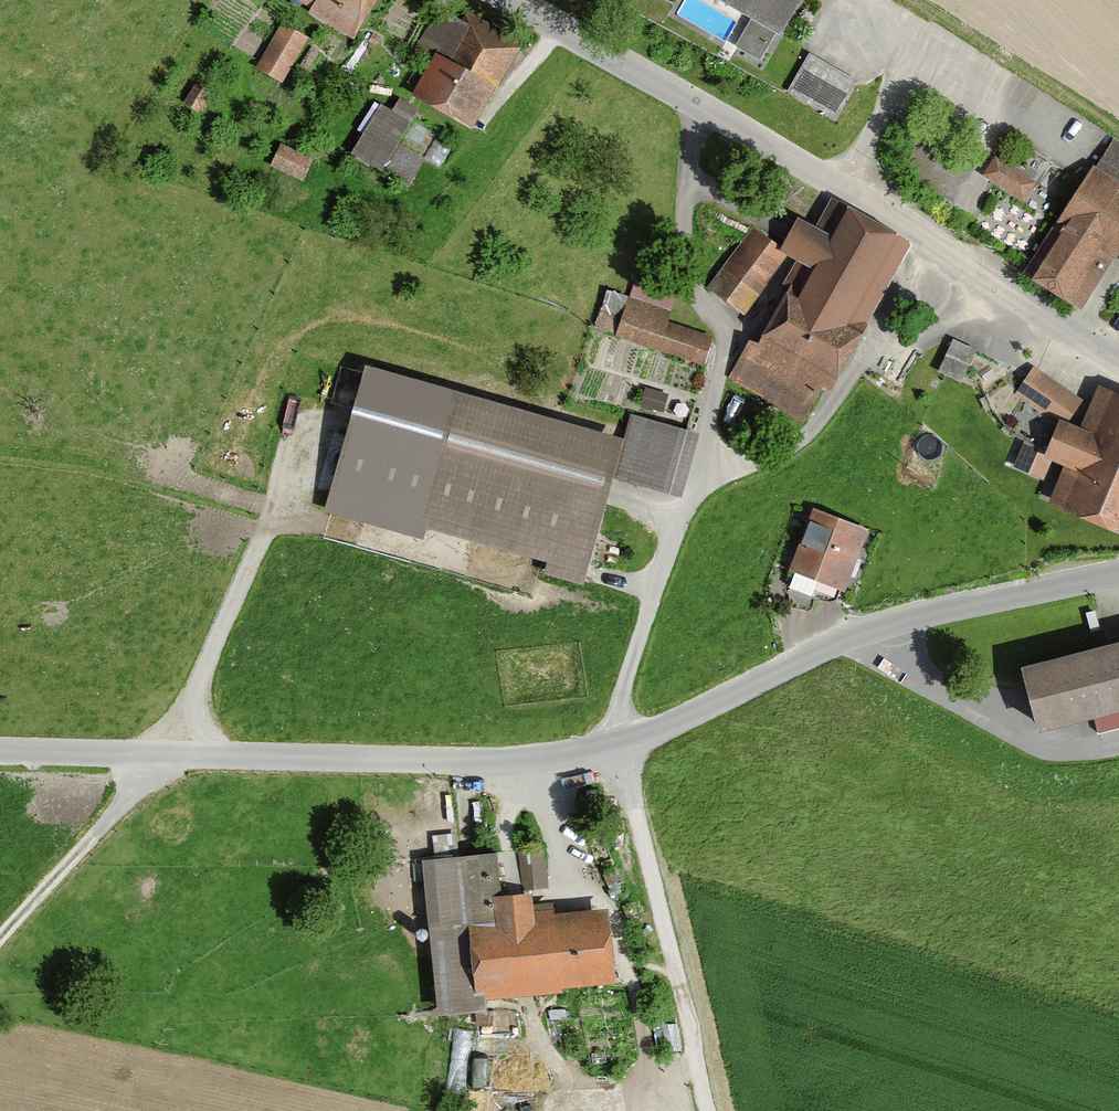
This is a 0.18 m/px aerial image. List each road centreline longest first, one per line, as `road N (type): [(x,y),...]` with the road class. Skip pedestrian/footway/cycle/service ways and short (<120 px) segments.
road 1 (unclassified): [(0,753),(468,761),(560,755),(667,724),(858,632),(1118,570)]
road 2 (residential): [(507,0),(844,188),(1118,365)]
road 3 (track): [(338,425),(315,425),(305,433),(176,757),(0,939)]
road 4 (track): [(617,743),(709,1110)]

